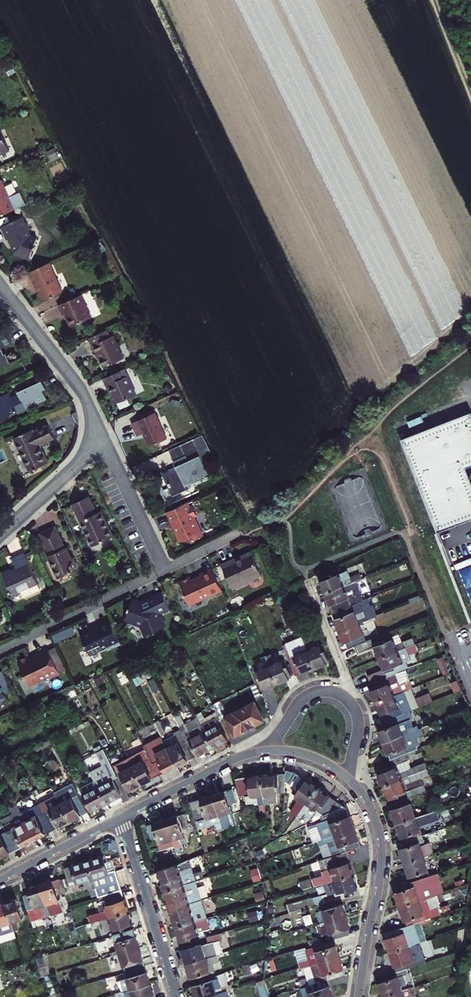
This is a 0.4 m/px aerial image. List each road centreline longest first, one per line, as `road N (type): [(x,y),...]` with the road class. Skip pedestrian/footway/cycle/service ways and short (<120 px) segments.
road 1 (residential): [(359,996),(381,852),(376,818),(349,780)]
road 2 (residential): [(177,996),(123,816)]
road 3 (residential): [(103,436),(75,381),(0,285)]
road 4 (residential): [(165,570),(0,650)]
road 5 (residential): [(269,750),(123,816)]
road 6 (residential): [(165,570),(103,436)]
road 7 (residential): [(0,535),(103,436)]
road 8 (residential): [(123,816),(0,881)]
road 9 (residential): [(308,581),(344,671),(345,697)]

